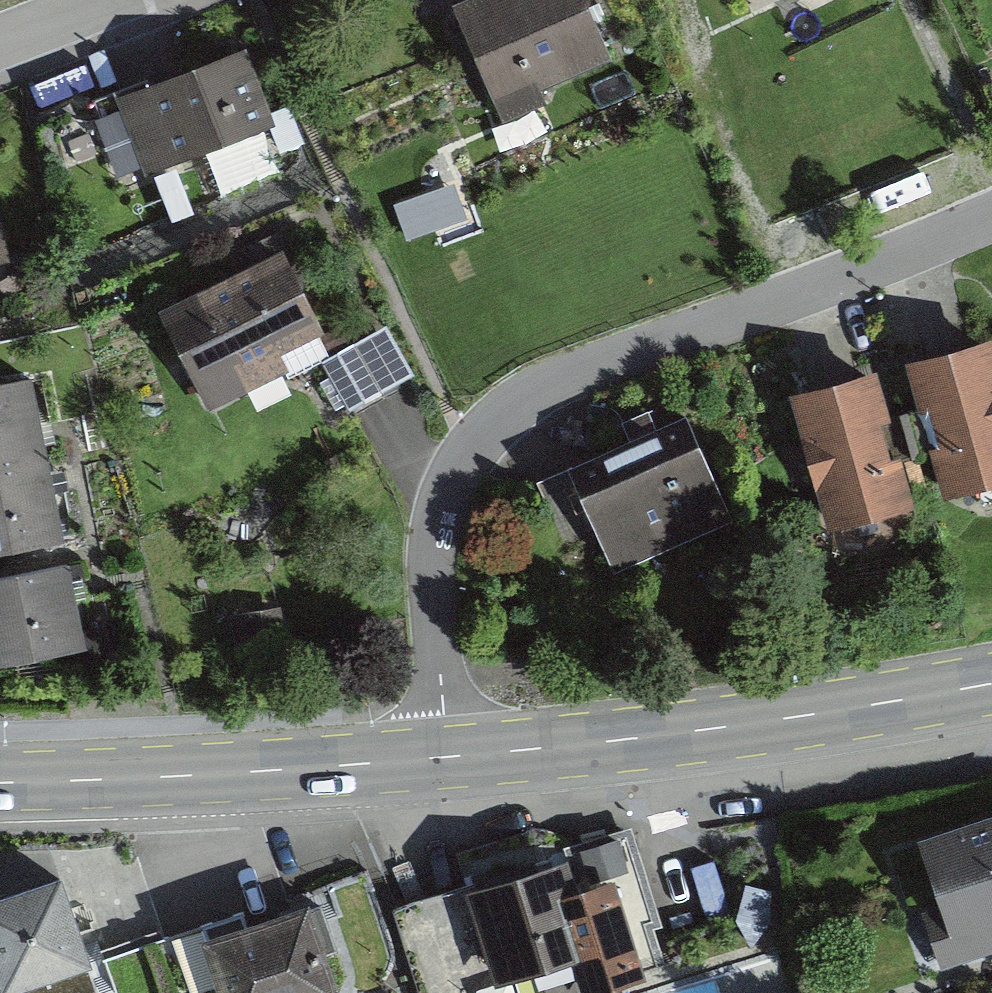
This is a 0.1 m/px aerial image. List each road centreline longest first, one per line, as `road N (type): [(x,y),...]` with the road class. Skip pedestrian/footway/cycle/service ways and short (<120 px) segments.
road 1 (residential): [(446,756),(430,595),(435,527),(480,432),(567,376),(991,215)]
road 2 (secondary): [(446,756),(675,733),(991,683)]
road 3 (secondary): [(0,784),(446,756)]
road 4 (residential): [(131,0),(0,47)]

